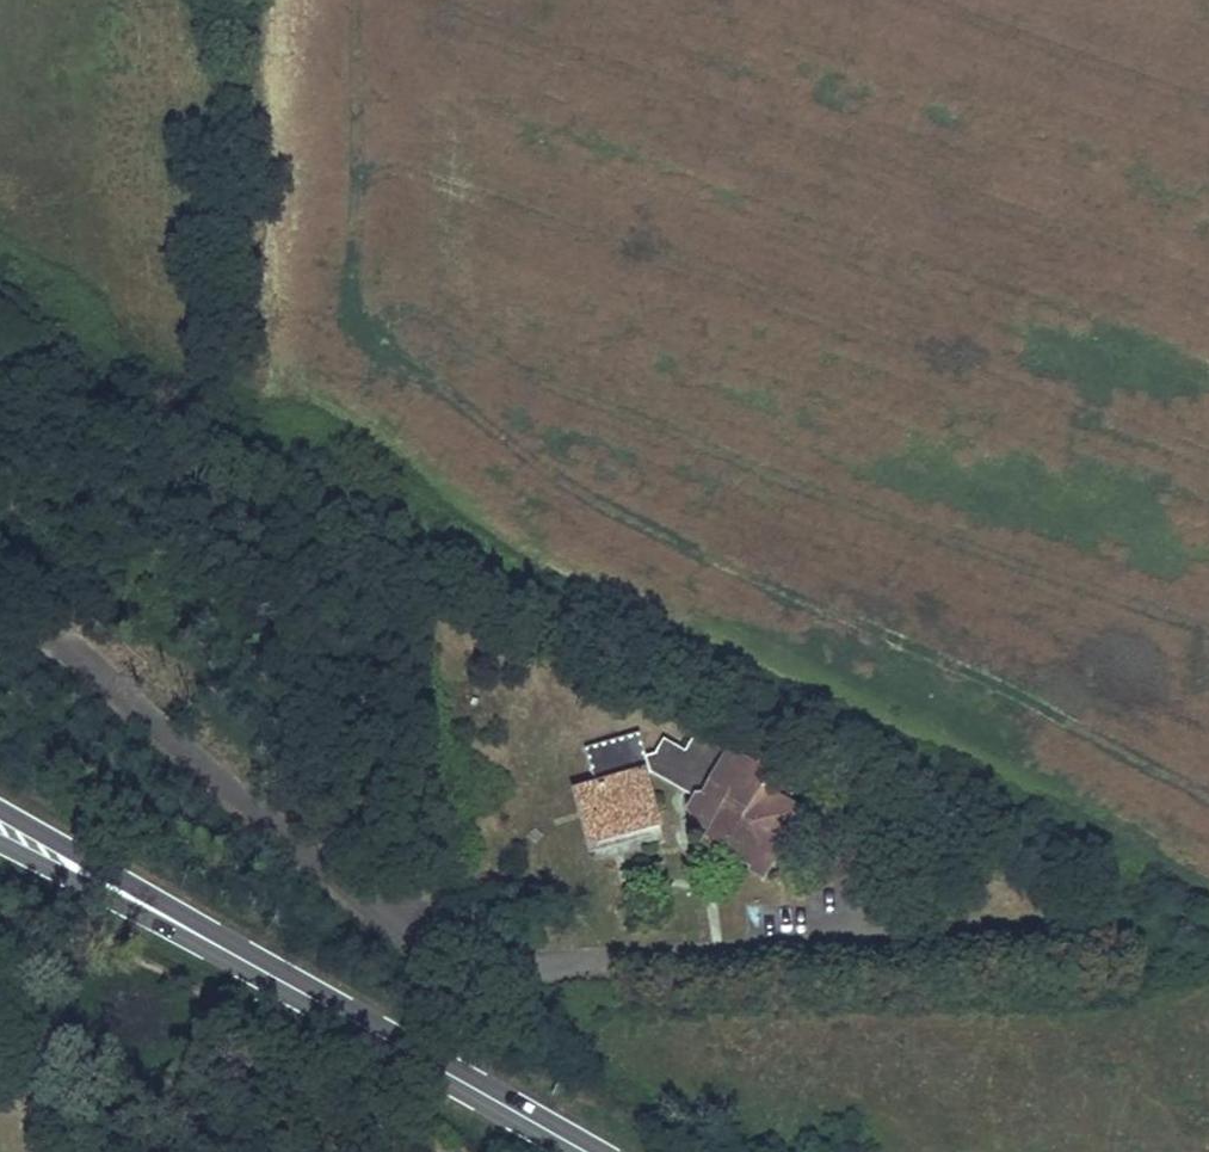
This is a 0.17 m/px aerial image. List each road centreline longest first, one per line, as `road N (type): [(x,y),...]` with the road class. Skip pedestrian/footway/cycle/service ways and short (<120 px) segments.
road 1 (secondary): [(583,1151),(0,822)]

